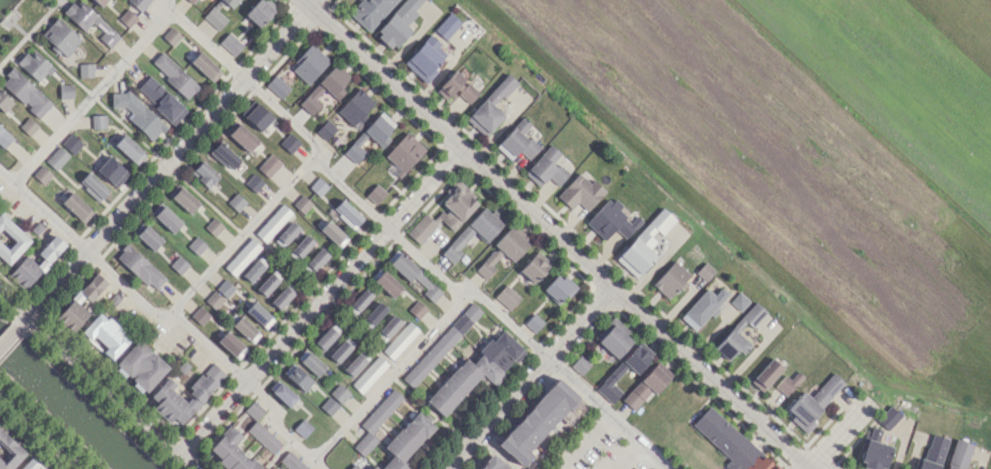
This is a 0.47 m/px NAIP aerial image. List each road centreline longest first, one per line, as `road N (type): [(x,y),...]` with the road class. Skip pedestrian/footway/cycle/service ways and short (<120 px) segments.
road 1 (residential): [(301,0),(812,468)]
road 2 (residential): [(28,315),(311,0)]
road 3 (residential): [(179,455),(459,145)]
road 4 (residential): [(194,468),(0,290)]
road 5 (residential): [(441,468),(610,285)]

